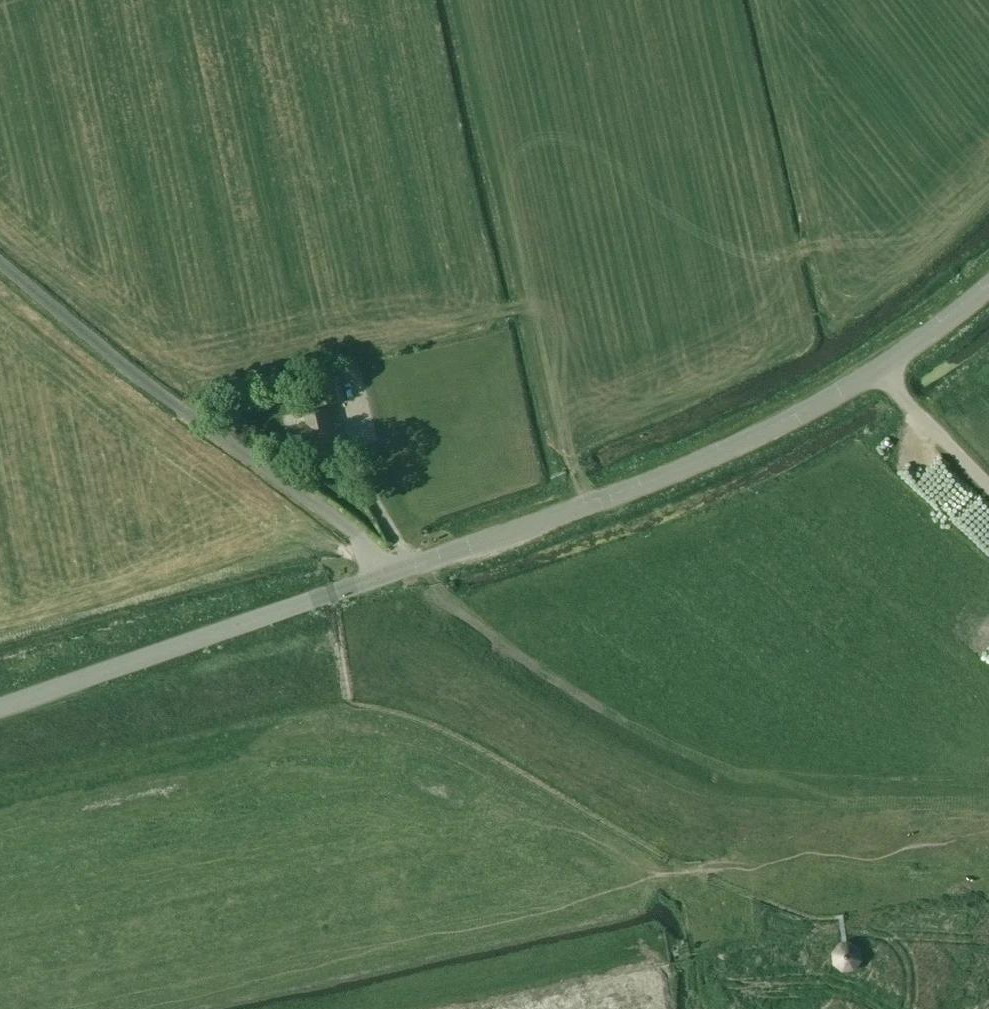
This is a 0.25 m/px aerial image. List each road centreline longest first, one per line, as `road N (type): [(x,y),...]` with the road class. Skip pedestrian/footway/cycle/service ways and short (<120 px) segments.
road 1 (tertiary): [(390,573),(643,483),(774,427),(881,368),(988,286)]
road 2 (unclassified): [(390,573),(353,531),(143,380),(0,263)]
road 3 (tertiary): [(0,706),(390,573)]

